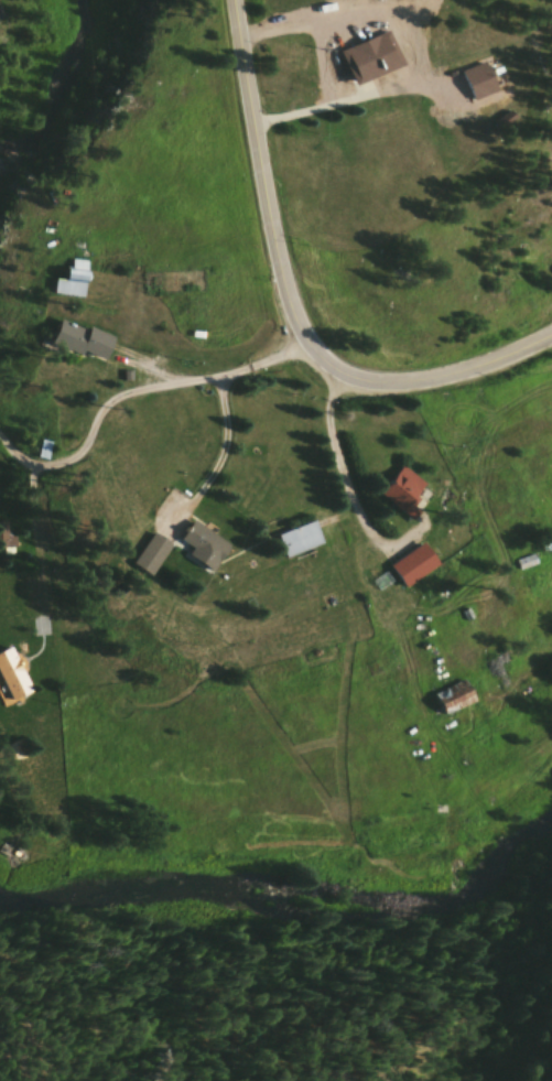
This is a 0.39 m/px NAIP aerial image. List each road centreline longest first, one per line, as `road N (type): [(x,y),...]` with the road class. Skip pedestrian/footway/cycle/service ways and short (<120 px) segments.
road 1 (tertiary): [(234,0),(285,291),(311,354),(342,382),(371,391),(425,389),(551,345)]

